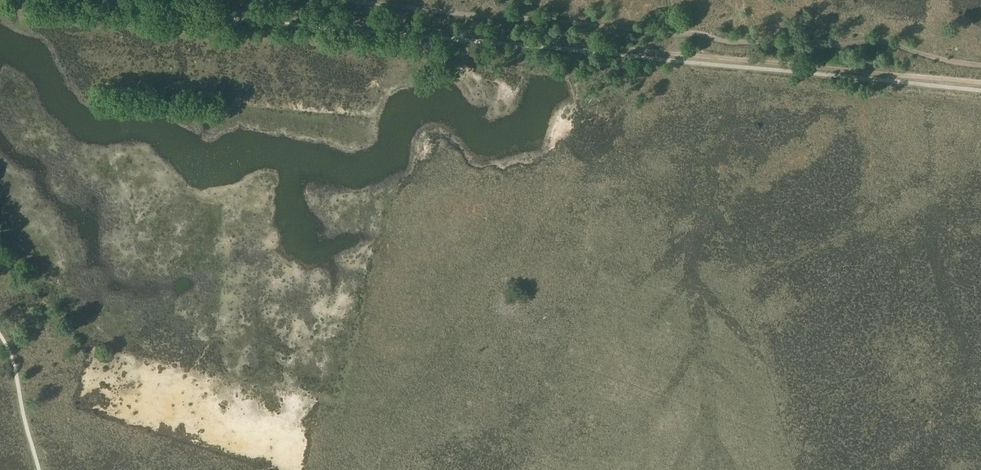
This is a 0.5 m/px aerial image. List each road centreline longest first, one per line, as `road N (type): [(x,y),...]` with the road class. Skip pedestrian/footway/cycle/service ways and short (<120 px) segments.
road 1 (track): [(75,0),(980,84)]

